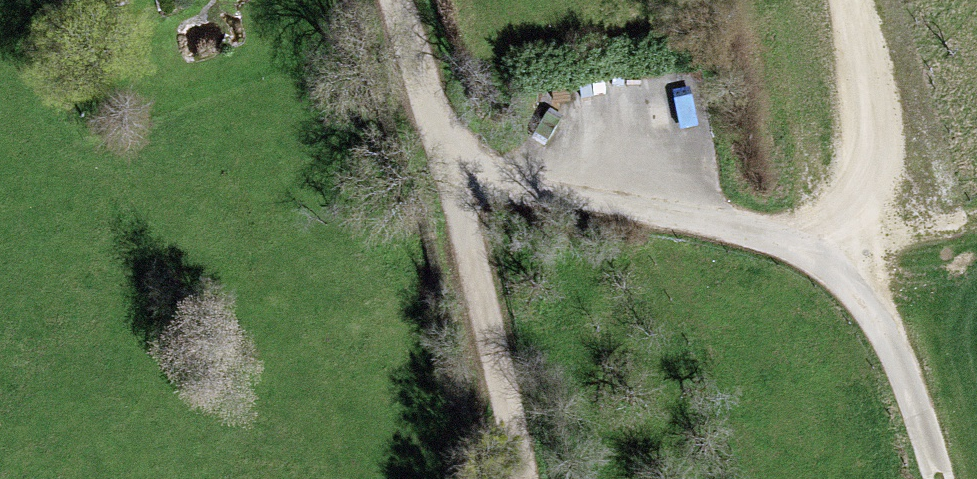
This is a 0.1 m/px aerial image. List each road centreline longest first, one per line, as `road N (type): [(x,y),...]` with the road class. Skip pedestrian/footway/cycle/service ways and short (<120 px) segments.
road 1 (track): [(937,478),(869,305),(826,258),(449,190)]
road 2 (track): [(522,478),(449,190)]
road 3 (track): [(449,190),(388,0)]
road 4 (track): [(976,236),(869,305)]

